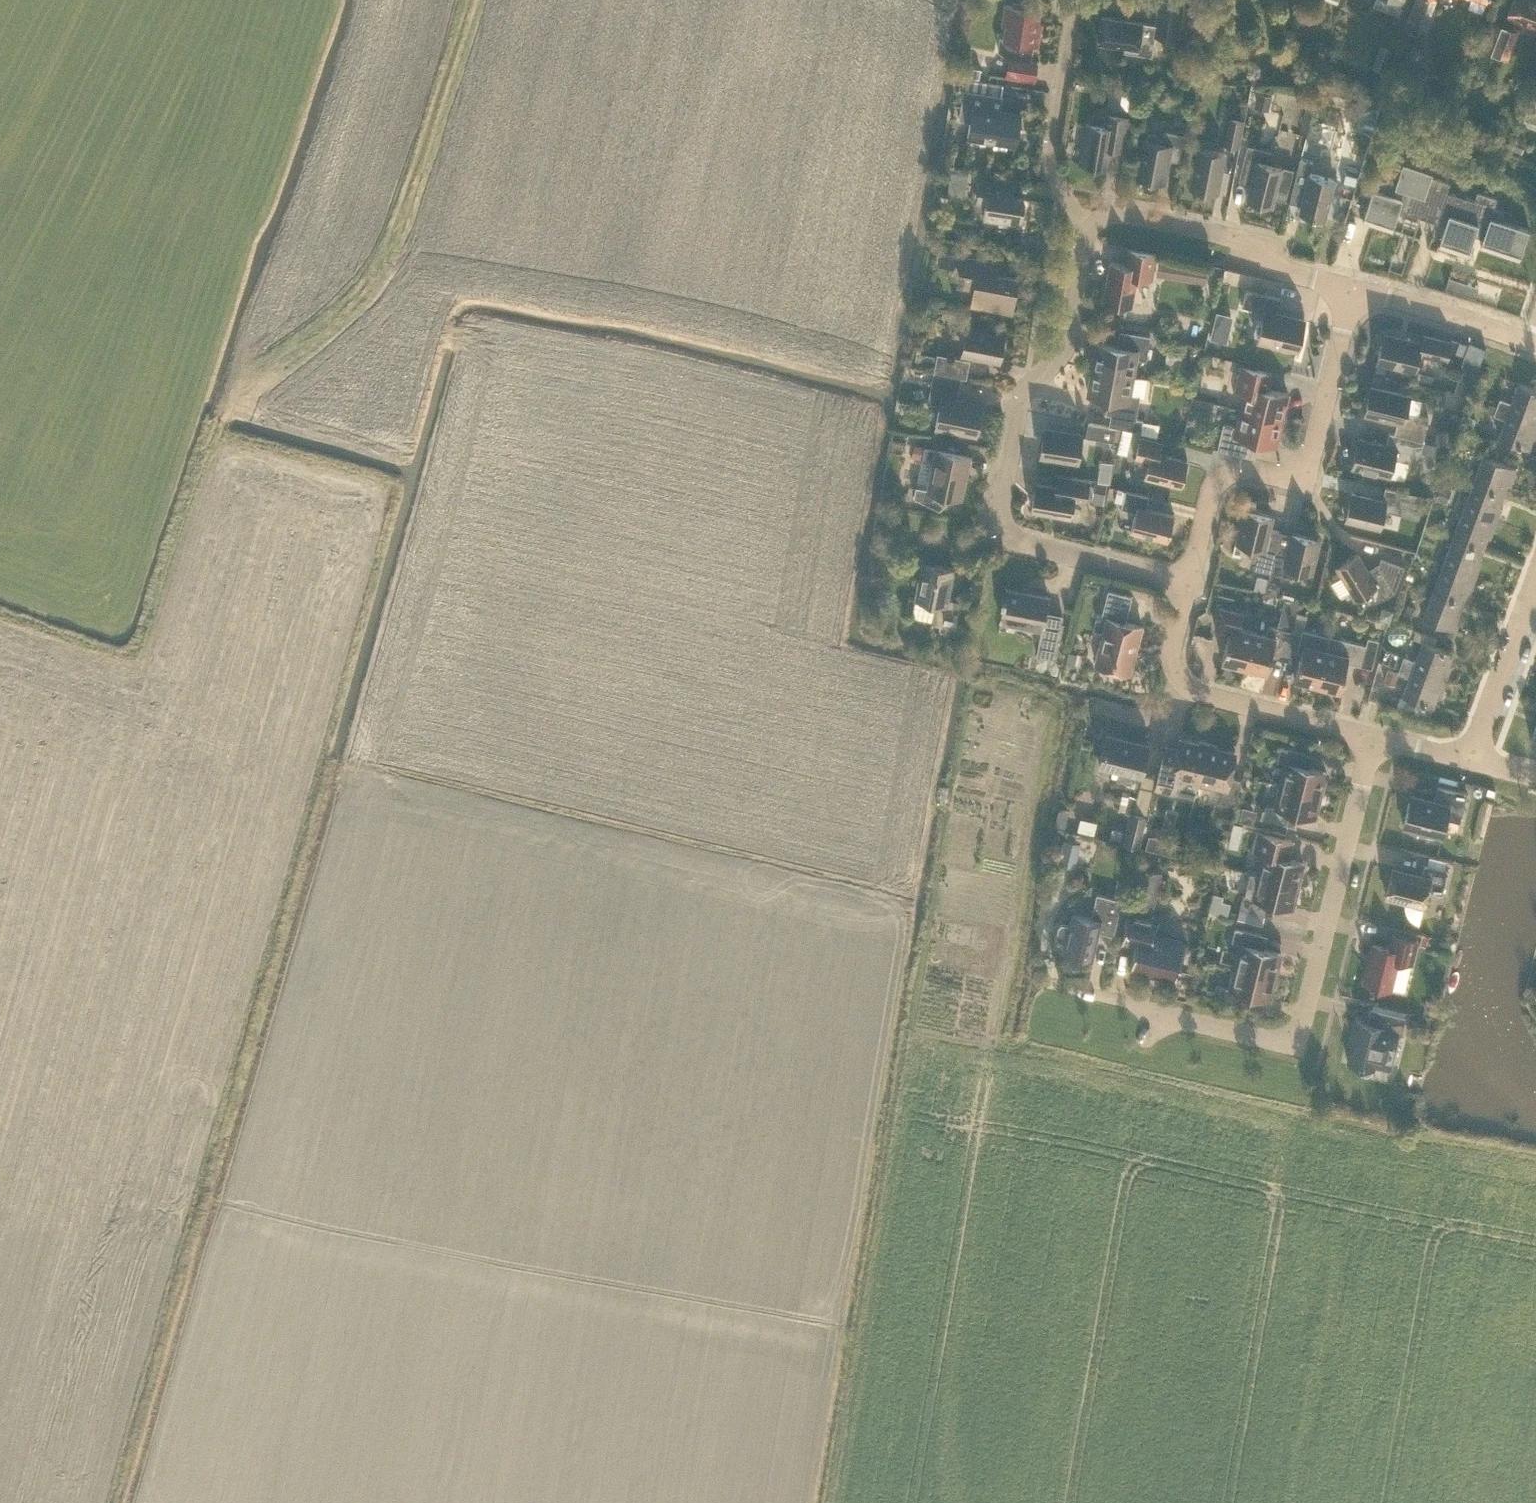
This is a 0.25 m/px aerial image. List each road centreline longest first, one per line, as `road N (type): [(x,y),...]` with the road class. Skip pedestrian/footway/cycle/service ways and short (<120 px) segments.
road 1 (residential): [(1055,984),(1297,1046),(1374,736)]
road 2 (residential): [(1188,583),(1020,542),(1003,520),(1019,402),(1063,348),(1088,228)]
road 3 (residential): [(1188,583),(1219,478),(1251,469),(1306,483),(1353,288)]
road 4 (residential): [(1374,736),(1185,685),(1172,653),(1188,583)]
road 5 (residential): [(1088,228),(1135,214),(1266,245),(1280,270),(1353,288)]
road 6 (residential): [(1088,228),(1050,167),(1075,4)]
road 7 (residential): [(1470,760),(1535,581)]
road 8 (residential): [(1535,343),(1353,288)]

